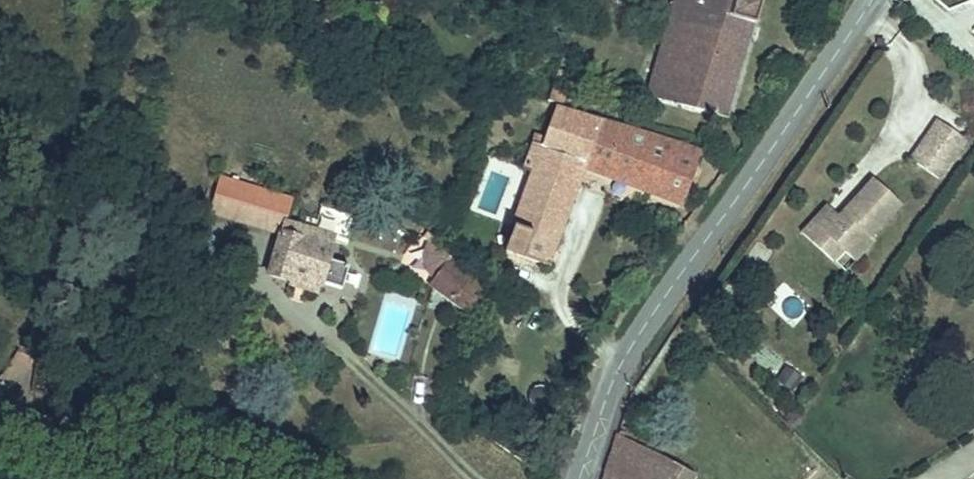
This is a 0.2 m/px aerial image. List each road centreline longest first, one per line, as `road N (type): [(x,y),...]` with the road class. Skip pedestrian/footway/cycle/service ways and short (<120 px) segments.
road 1 (tertiary): [(581,478),(623,365),(866,0)]
road 2 (secondary): [(185,478),(0,418)]

